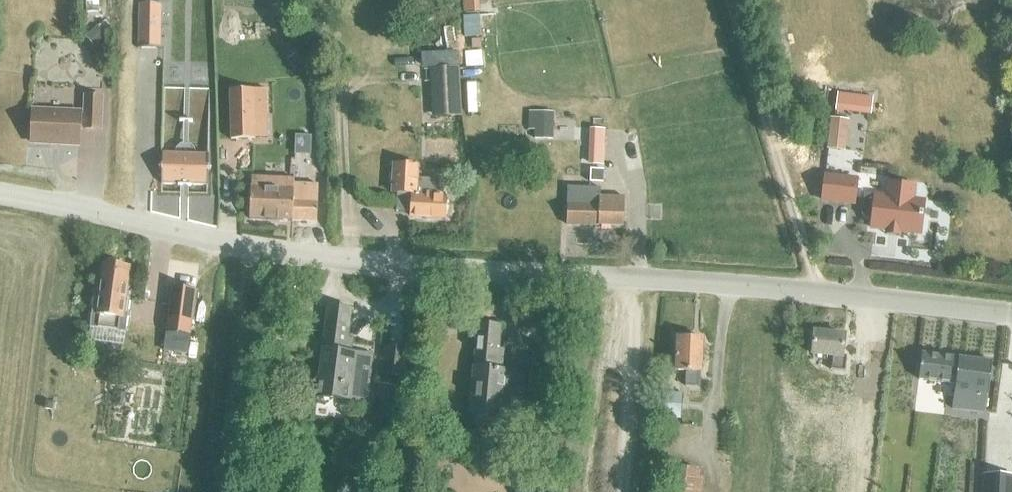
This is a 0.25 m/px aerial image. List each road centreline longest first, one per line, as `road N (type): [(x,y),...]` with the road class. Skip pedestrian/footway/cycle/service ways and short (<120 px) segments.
road 1 (unclassified): [(1011,313),(261,249),(0,199)]
road 2 (track): [(815,294),(724,0)]

